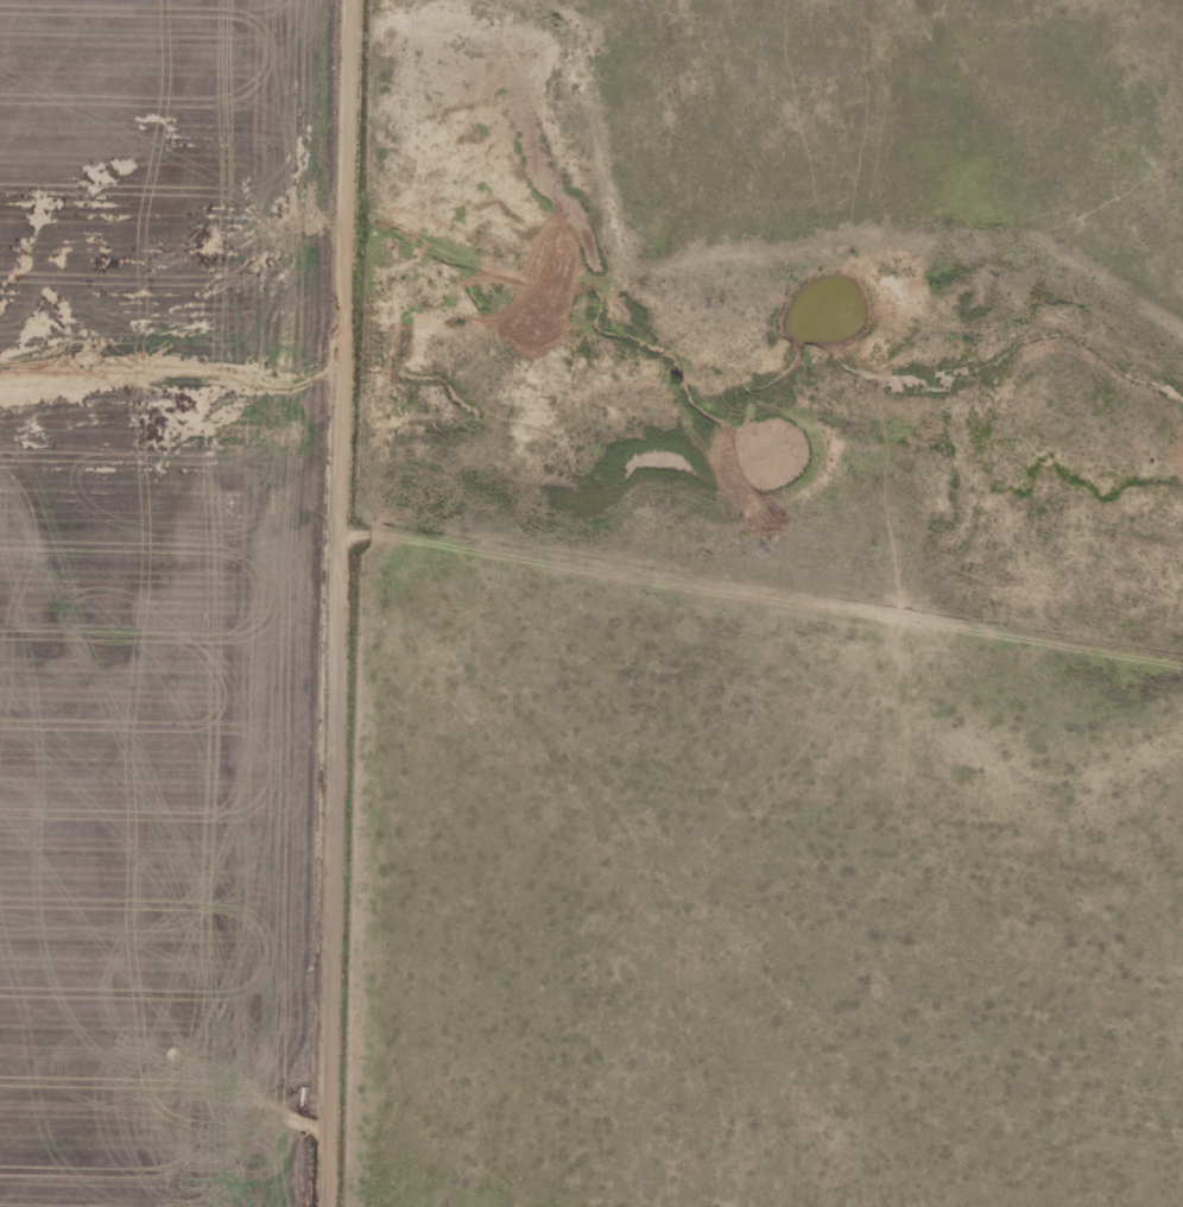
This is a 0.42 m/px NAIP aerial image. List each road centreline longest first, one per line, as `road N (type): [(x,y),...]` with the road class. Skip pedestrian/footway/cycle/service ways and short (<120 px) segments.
road 1 (residential): [(327,1206),(353,0)]

